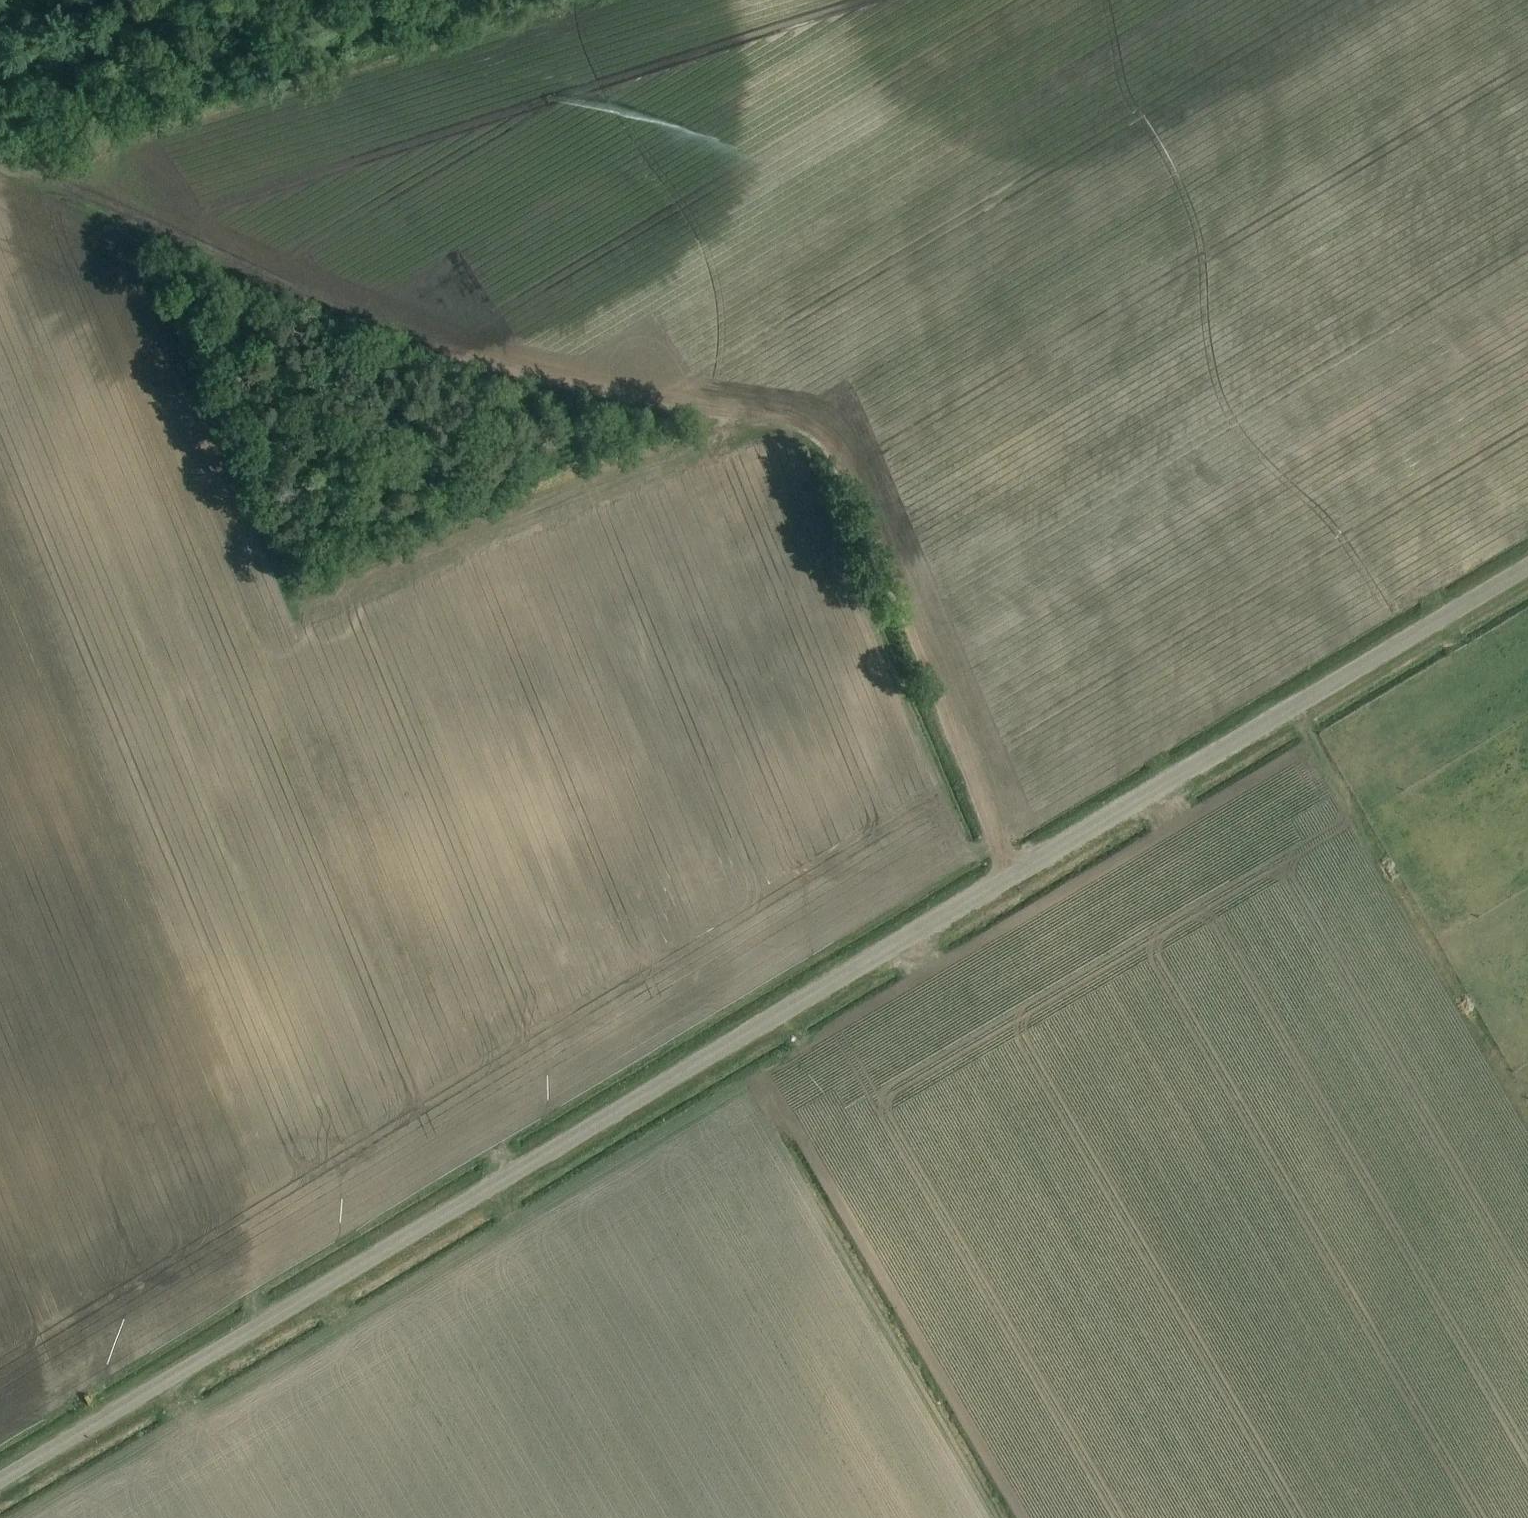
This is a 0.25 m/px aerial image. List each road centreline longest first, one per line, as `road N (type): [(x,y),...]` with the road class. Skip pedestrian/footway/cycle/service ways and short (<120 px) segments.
road 1 (unclassified): [(0,1482),(1527,566)]
road 2 (track): [(1015,873),(834,448),(816,433),(472,348),(0,145)]

